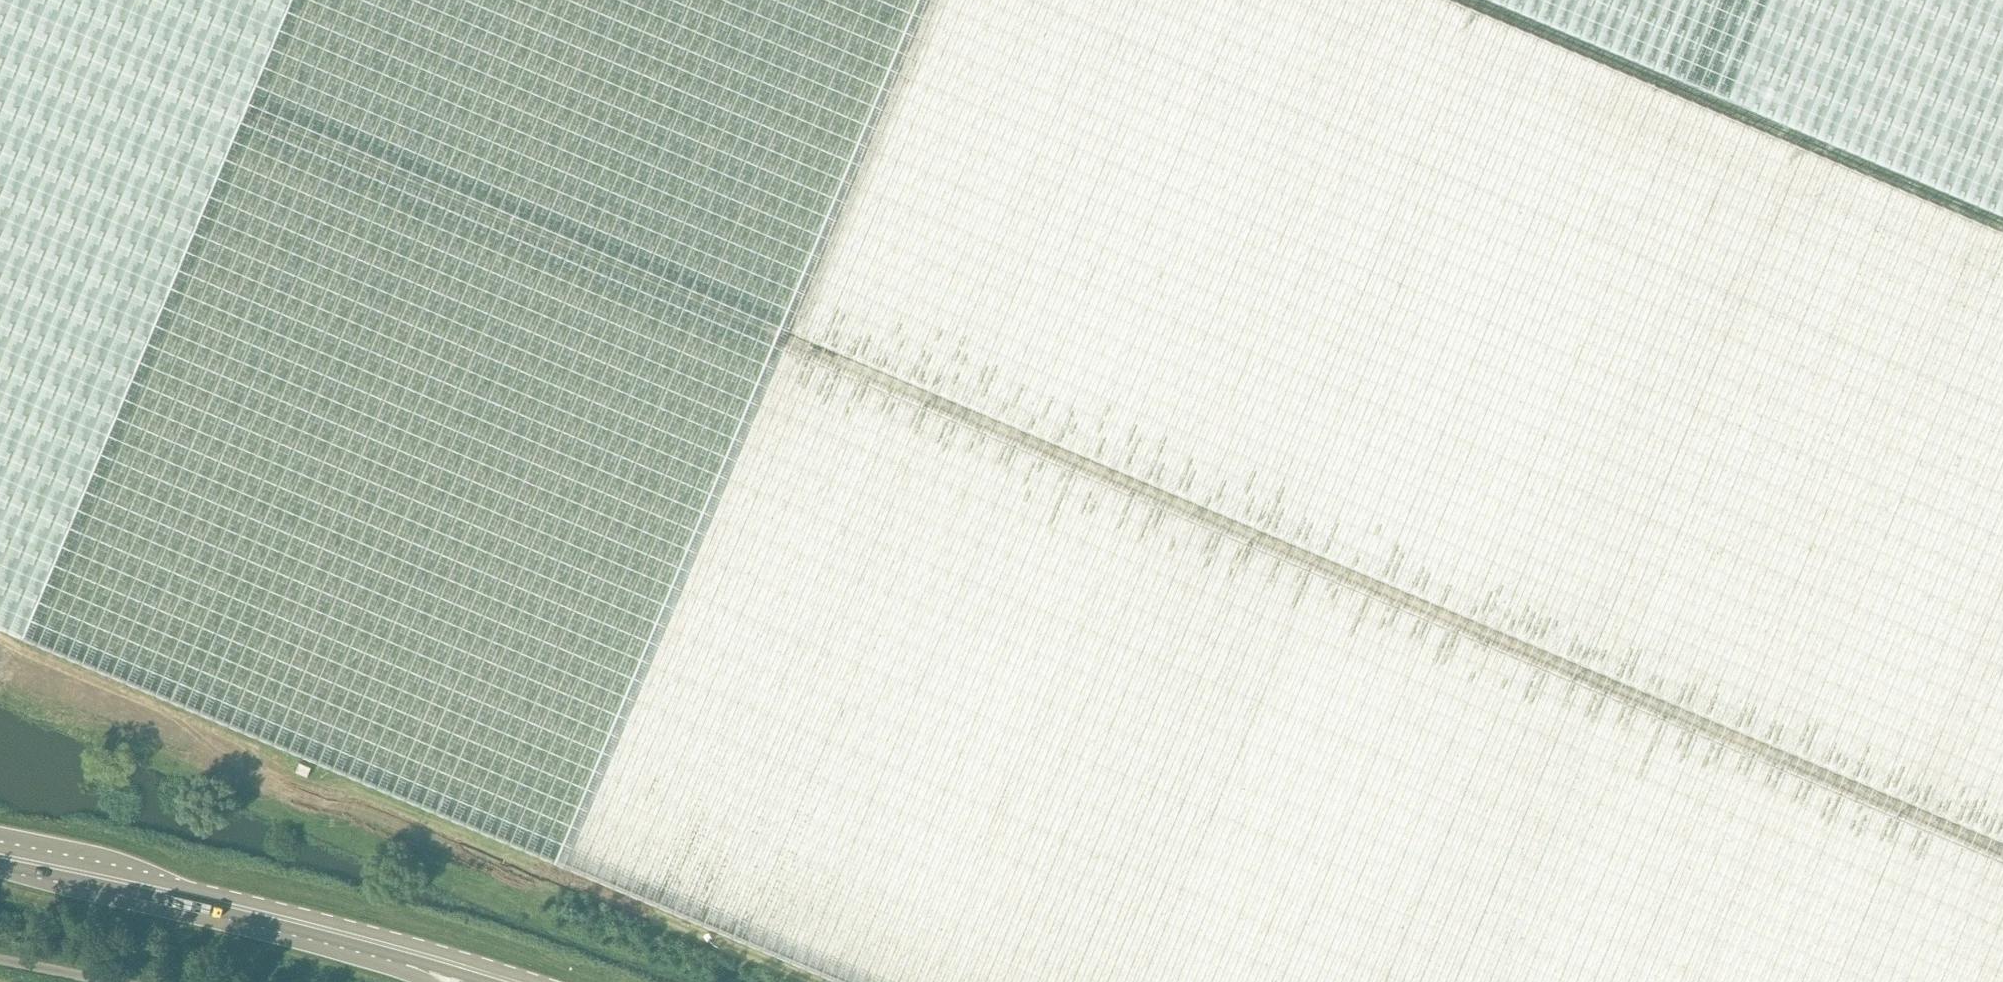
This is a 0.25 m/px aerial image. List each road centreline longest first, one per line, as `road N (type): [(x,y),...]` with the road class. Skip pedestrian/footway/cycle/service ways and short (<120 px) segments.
road 1 (primary): [(403,951),(0,857)]

